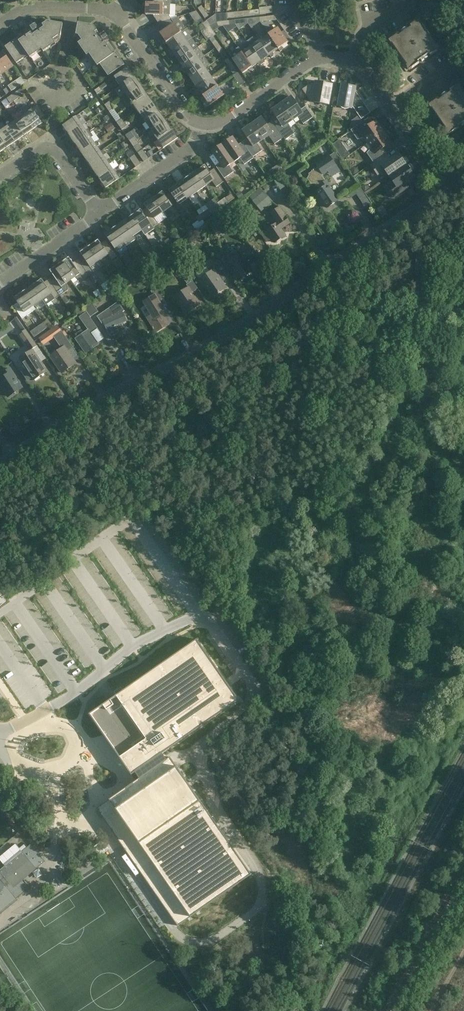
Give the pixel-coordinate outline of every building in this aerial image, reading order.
[(143,3),(143,5),(145,7),(147,7),(147,14),(153,14),(159,24),(172,19),(170,16),(170,15),(171,5),(170,4),(147,4),(147,3),(143,3)] [(216,14),(207,21),(210,26),(216,23),(216,14)] [(172,19),(159,24),(164,31),(160,33),(165,39),(163,40),(163,43),(164,45),(167,43),(186,29),(178,17),(172,19)] [(203,23),(199,26),(203,31),(210,26),(207,21),(205,22),(203,23)] [(18,39),(6,48),(17,64),(29,56),(31,59),(42,50),(44,53),(61,41),(64,25),(48,22),(43,26),(45,28),(33,36),(32,34),(20,42),(18,39)] [(399,35),(391,40),(392,41),(393,40),(394,41),(394,45),(393,45),(408,67),(409,66),(412,67),(413,68),(411,69),(412,70),(420,64),(418,63),(421,61),(423,63),(428,59),(427,57),(430,55),(431,56),(439,51),(438,50),(436,52),(435,50),(436,47),(437,46),(422,25),(421,25),(418,25),(417,23),(418,22),(410,27),(411,29),(409,31),(407,28),(401,33),(403,35),(400,37),(399,35)] [(79,24),(76,40),(87,57),(90,55),(98,67),(100,65),(109,77),(125,66),(116,53),(114,55),(106,43),(103,45),(96,33),(98,32),(94,27),(79,24)] [(203,31),(201,32),(208,41),(209,40),(216,35),(214,31),(210,26),(203,31)] [(268,27),(265,29),(269,35),(279,48),(281,52),(282,51),(283,48),(282,47),(288,42),(289,42),(291,40),(284,30),(281,33),(278,28),(274,31),(273,30),(271,27),(268,27)] [(186,29),(167,43),(171,48),(169,49),(169,52),(170,53),(193,38),(186,29)] [(228,30),(221,35),(229,45),(235,40),(228,30)] [(259,33),(256,35),(270,54),(272,58),(273,56),(274,54),(273,52),(279,48),(269,35),(265,37),(263,34),(259,33)] [(256,35),(247,41),(263,64),(265,62),(265,60),(264,59),(270,54),(256,35)] [(193,38),(170,53),(171,55),(173,55),(175,54),(179,60),(199,47),(193,38)] [(247,41),(239,48),(252,67),(258,63),(259,64),(261,65),(263,64),(247,41)] [(199,47),(179,60),(183,66),(181,67),(181,69),(183,71),(205,56),(199,47)] [(239,48),(230,54),(243,73),(249,69),(250,70),(252,71),(254,70),(252,67),(239,48)] [(0,55),(0,66),(5,73),(14,67),(4,52),(0,55)] [(205,56),(183,71),(183,72),(186,73),(187,72),(192,78),(206,68),(211,65),(205,56)] [(24,75),(30,72),(25,64),(19,67),(24,75)] [(120,86),(135,76),(130,68),(114,78),(120,86)] [(206,68),(192,78),(196,84),(194,85),(193,87),(195,89),(212,77),(206,68)] [(239,72),(233,75),(240,86),(245,82),(239,72)] [(142,85),(135,76),(120,86),(126,96),(142,85)] [(212,77),(195,89),(196,90),(198,91),(200,89),(204,96),(218,86),(217,85),(212,77)] [(312,84),(303,90),(311,102),(329,105),(333,86),(316,83),(316,84),(312,84)] [(142,85),(126,96),(133,105),(148,94),(142,85)] [(343,85),(339,107),(352,109),(352,106),(358,114),(367,108),(353,88),(355,88),(356,88),(343,85)] [(204,96),(201,98),(202,99),(204,100),(206,99),(210,105),(224,95),(218,86),(204,96)] [(431,105),(431,106),(433,105),(434,106),(433,110),(432,110),(447,132),(448,131),(452,131),(453,133),(451,134),(452,135),(459,129),(458,128),(461,126),(462,128),(463,127),(463,92),(462,90),(461,90),(457,90),(456,88),(458,87),(458,86),(450,92),(451,93),(448,95),(447,93),(441,97),(443,100),(440,102),(439,100),(431,105)] [(101,100),(106,96),(100,88),(95,91),(101,100)] [(18,92),(11,96),(15,102),(22,97),(18,92)] [(154,102),(148,94),(133,105),(139,113),(154,102)] [(106,96),(101,100),(107,109),(112,105),(106,96)] [(292,97),(282,104),(293,121),(299,117),(304,125),(314,118),(306,107),(301,111),(292,97)] [(154,102),(139,113),(145,122),(160,112),(154,102)] [(293,121),(282,104),(272,111),(281,124),(277,128),(275,126),(282,136),(286,141),(295,134),(288,124),(293,121)] [(112,105),(107,109),(113,118),(119,114),(112,105)] [(38,106),(24,115),(34,130),(43,124),(41,121),(41,120),(45,117),(38,106)] [(166,120),(160,112),(145,122),(151,130),(166,120)] [(119,114),(113,118),(119,126),(124,123),(119,114)] [(24,115),(15,122),(26,137),(34,130),(24,115)] [(69,136),(85,124),(79,116),(63,127),(69,136)] [(282,136),(275,126),(270,129),(263,118),(253,125),(263,141),(273,134),(277,139),(282,136)] [(166,120),(151,130),(157,140),(172,129),(166,120)] [(15,122),(7,128),(17,143),(26,137),(15,122)] [(141,122),(133,128),(138,134),(146,128),(141,122)] [(369,144),(386,132),(383,127),(380,127),(376,122),(365,130),(361,124),(351,131),(358,141),(365,138),(369,144)] [(109,132),(115,128),(111,123),(105,127),(109,132)] [(131,132),(124,123),(119,126),(126,136),(131,132)] [(85,124),(69,136),(75,144),(91,133),(85,124)] [(263,141),(253,125),(243,132),(251,143),(245,146),(254,159),(254,158),(263,151),(258,144),(263,141)] [(0,132),(0,137),(8,149),(17,143),(7,128),(0,132)] [(172,129),(157,140),(164,149),(179,139),(172,129)] [(137,140),(131,132),(126,136),(131,144),(137,140)] [(386,132),(369,144),(372,149),(367,154),(374,164),(383,158),(379,152),(391,143),(388,138),(389,136),(386,132)] [(97,142),(91,133),(75,144),(81,153),(97,142)] [(8,149),(0,137),(0,154),(8,149)] [(254,159),(245,146),(241,150),(233,138),(232,139),(229,137),(225,141),(226,144),(223,145),(235,163),(240,159),(245,165),(254,159)] [(334,144),(346,156),(352,149),(340,137),(334,144)] [(137,140),(131,144),(138,153),(143,150),(137,140)] [(97,142),(81,153),(87,162),(103,151),(97,142)] [(235,163),(223,145),(220,147),(218,145),(213,149),(214,151),(213,152),(222,164),(217,168),(225,179),(234,173),(230,166),(235,163)] [(143,150),(138,153),(144,163),(150,159),(143,150)] [(150,156),(156,162),(163,157),(157,150),(150,156)] [(103,151),(87,162),(93,170),(109,159),(103,151)] [(385,156),(383,158),(374,164),(371,166),(379,176),(386,171),(390,177),(407,166),(399,155),(389,162),(385,156)] [(135,156),(130,159),(136,168),(141,165),(135,156)] [(310,176),(308,179),(312,184),(316,184),(320,190),(317,192),(328,209),(339,201),(331,189),(332,189),(327,181),(326,181),(323,177),(337,167),(330,156),(316,166),(318,169),(316,170),(315,170),(312,171),(312,173),(309,175),(310,176)] [(116,169),(109,159),(93,170),(100,180),(116,169)] [(205,166),(196,173),(206,187),(213,182),(217,188),(224,183),(215,169),(210,173),(205,166)] [(407,166),(390,177),(394,183),(386,188),(394,198),(409,188),(405,183),(414,177),(407,166)] [(360,172),(356,167),(351,170),(355,176),(360,172)] [(116,169),(100,180),(106,189),(122,178),(116,169)] [(206,187),(196,173),(187,179),(197,193),(206,187)] [(197,193),(187,179),(178,185),(188,199),(197,193)] [(188,199),(178,185),(169,191),(173,196),(179,206),(182,209),(181,209),(182,209),(180,205),(188,199)] [(360,199),(366,195),(361,187),(355,191),(357,194),(360,199)] [(163,192),(154,199),(164,214),(169,210),(174,215),(182,209),(181,209),(182,209),(179,206),(173,196),(168,199),(163,192)] [(262,212),(273,202),(265,193),(261,196),(257,192),(251,197),(255,201),(253,202),(262,212)] [(142,210),(141,210),(145,215),(151,225),(154,228),(159,225),(155,220),(164,214),(154,199),(145,205),(150,212),(145,215),(142,210)] [(381,215),(386,212),(383,206),(377,210),(381,215)] [(276,224),(261,234),(266,241),(271,238),(275,243),(285,236),(281,230),(290,224),(280,209),(272,214),(278,222),(276,223),(276,224)] [(151,225),(141,210),(132,217),(142,231),(146,236),(155,230),(151,225)] [(222,215),(210,223),(218,234),(230,226),(222,215)] [(142,231),(132,217),(123,223),(133,237),(142,231)] [(123,223),(114,229),(124,243),(133,237),(123,223)] [(124,243),(114,229),(105,235),(115,250),(124,243)] [(169,238),(164,242),(168,249),(170,248),(174,245),(169,238)] [(161,240),(155,244),(161,253),(168,249),(161,240)] [(90,247),(100,262),(109,255),(112,261),(117,257),(109,244),(104,248),(99,241),(90,247)] [(86,260),(81,264),(89,277),(94,273),(91,268),(100,262),(90,247),(81,253),(86,260)] [(240,253),(227,261),(240,280),(253,272),(249,266),(259,259),(252,247),(241,254),(240,253)] [(63,259),(58,262),(71,281),(76,278),(81,282),(89,277),(81,264),(76,267),(70,258),(65,261),(63,259)] [(118,258),(113,262),(118,269),(123,266),(118,258)] [(139,264),(135,259),(127,265),(130,270),(139,264)] [(217,269),(199,281),(205,288),(206,287),(213,297),(218,293),(219,294),(227,289),(222,281),(230,276),(220,261),(214,265),(217,269)] [(71,281),(58,262),(53,266),(55,268),(51,271),(57,280),(52,284),(61,296),(69,291),(67,285),(71,281)] [(184,268),(179,272),(188,285),(193,281),(184,268)] [(61,296),(52,284),(47,287),(42,280),(33,287),(43,301),(47,298),(52,302),(61,296)] [(112,280),(106,284),(109,289),(116,285),(112,280)] [(106,284),(99,289),(102,294),(109,289),(106,284)] [(43,301),(33,287),(24,293),(34,307),(43,301)] [(189,288),(175,298),(187,315),(195,309),(200,305),(189,288)] [(34,307),(24,293),(15,299),(18,304),(14,307),(23,320),(36,310),(34,307)] [(167,314),(166,313),(171,310),(159,293),(154,296),(144,303),(152,316),(148,319),(156,333),(169,325),(169,324),(172,322),(167,314)] [(119,302),(97,317),(104,326),(105,325),(107,330),(110,336),(112,337),(119,333),(116,326),(127,321),(123,313),(125,312),(119,302)] [(87,312),(91,318),(99,312),(92,303),(84,308),(87,312)] [(89,330),(84,333),(77,338),(76,339),(86,353),(99,344),(91,334),(98,329),(91,318),(87,312),(80,317),(89,330)] [(32,349),(37,346),(26,329),(19,334),(31,350),(32,349)] [(62,350),(51,357),(62,374),(76,364),(67,351),(73,348),(62,331),(53,337),(62,350)] [(30,355),(28,352),(19,358),(23,363),(26,368),(22,371),(28,381),(32,378),(34,380),(47,371),(34,352),(30,355)] [(0,380),(0,383),(9,397),(22,388),(16,378),(10,369),(4,374),(5,376),(0,380)] [(62,379),(68,391),(72,389),(66,377),(62,379)] [(97,808),(119,841),(178,926),(179,925),(252,874),(170,757),(167,759),(163,753),(239,700),(197,640),(90,714),(132,775),(136,772),(140,778),(131,785),(97,808)] [(0,874),(0,898),(13,888),(14,889),(21,884),(21,885),(26,881),(25,880),(46,862),(32,845),(23,852),(0,872),(1,873),(0,874)]
